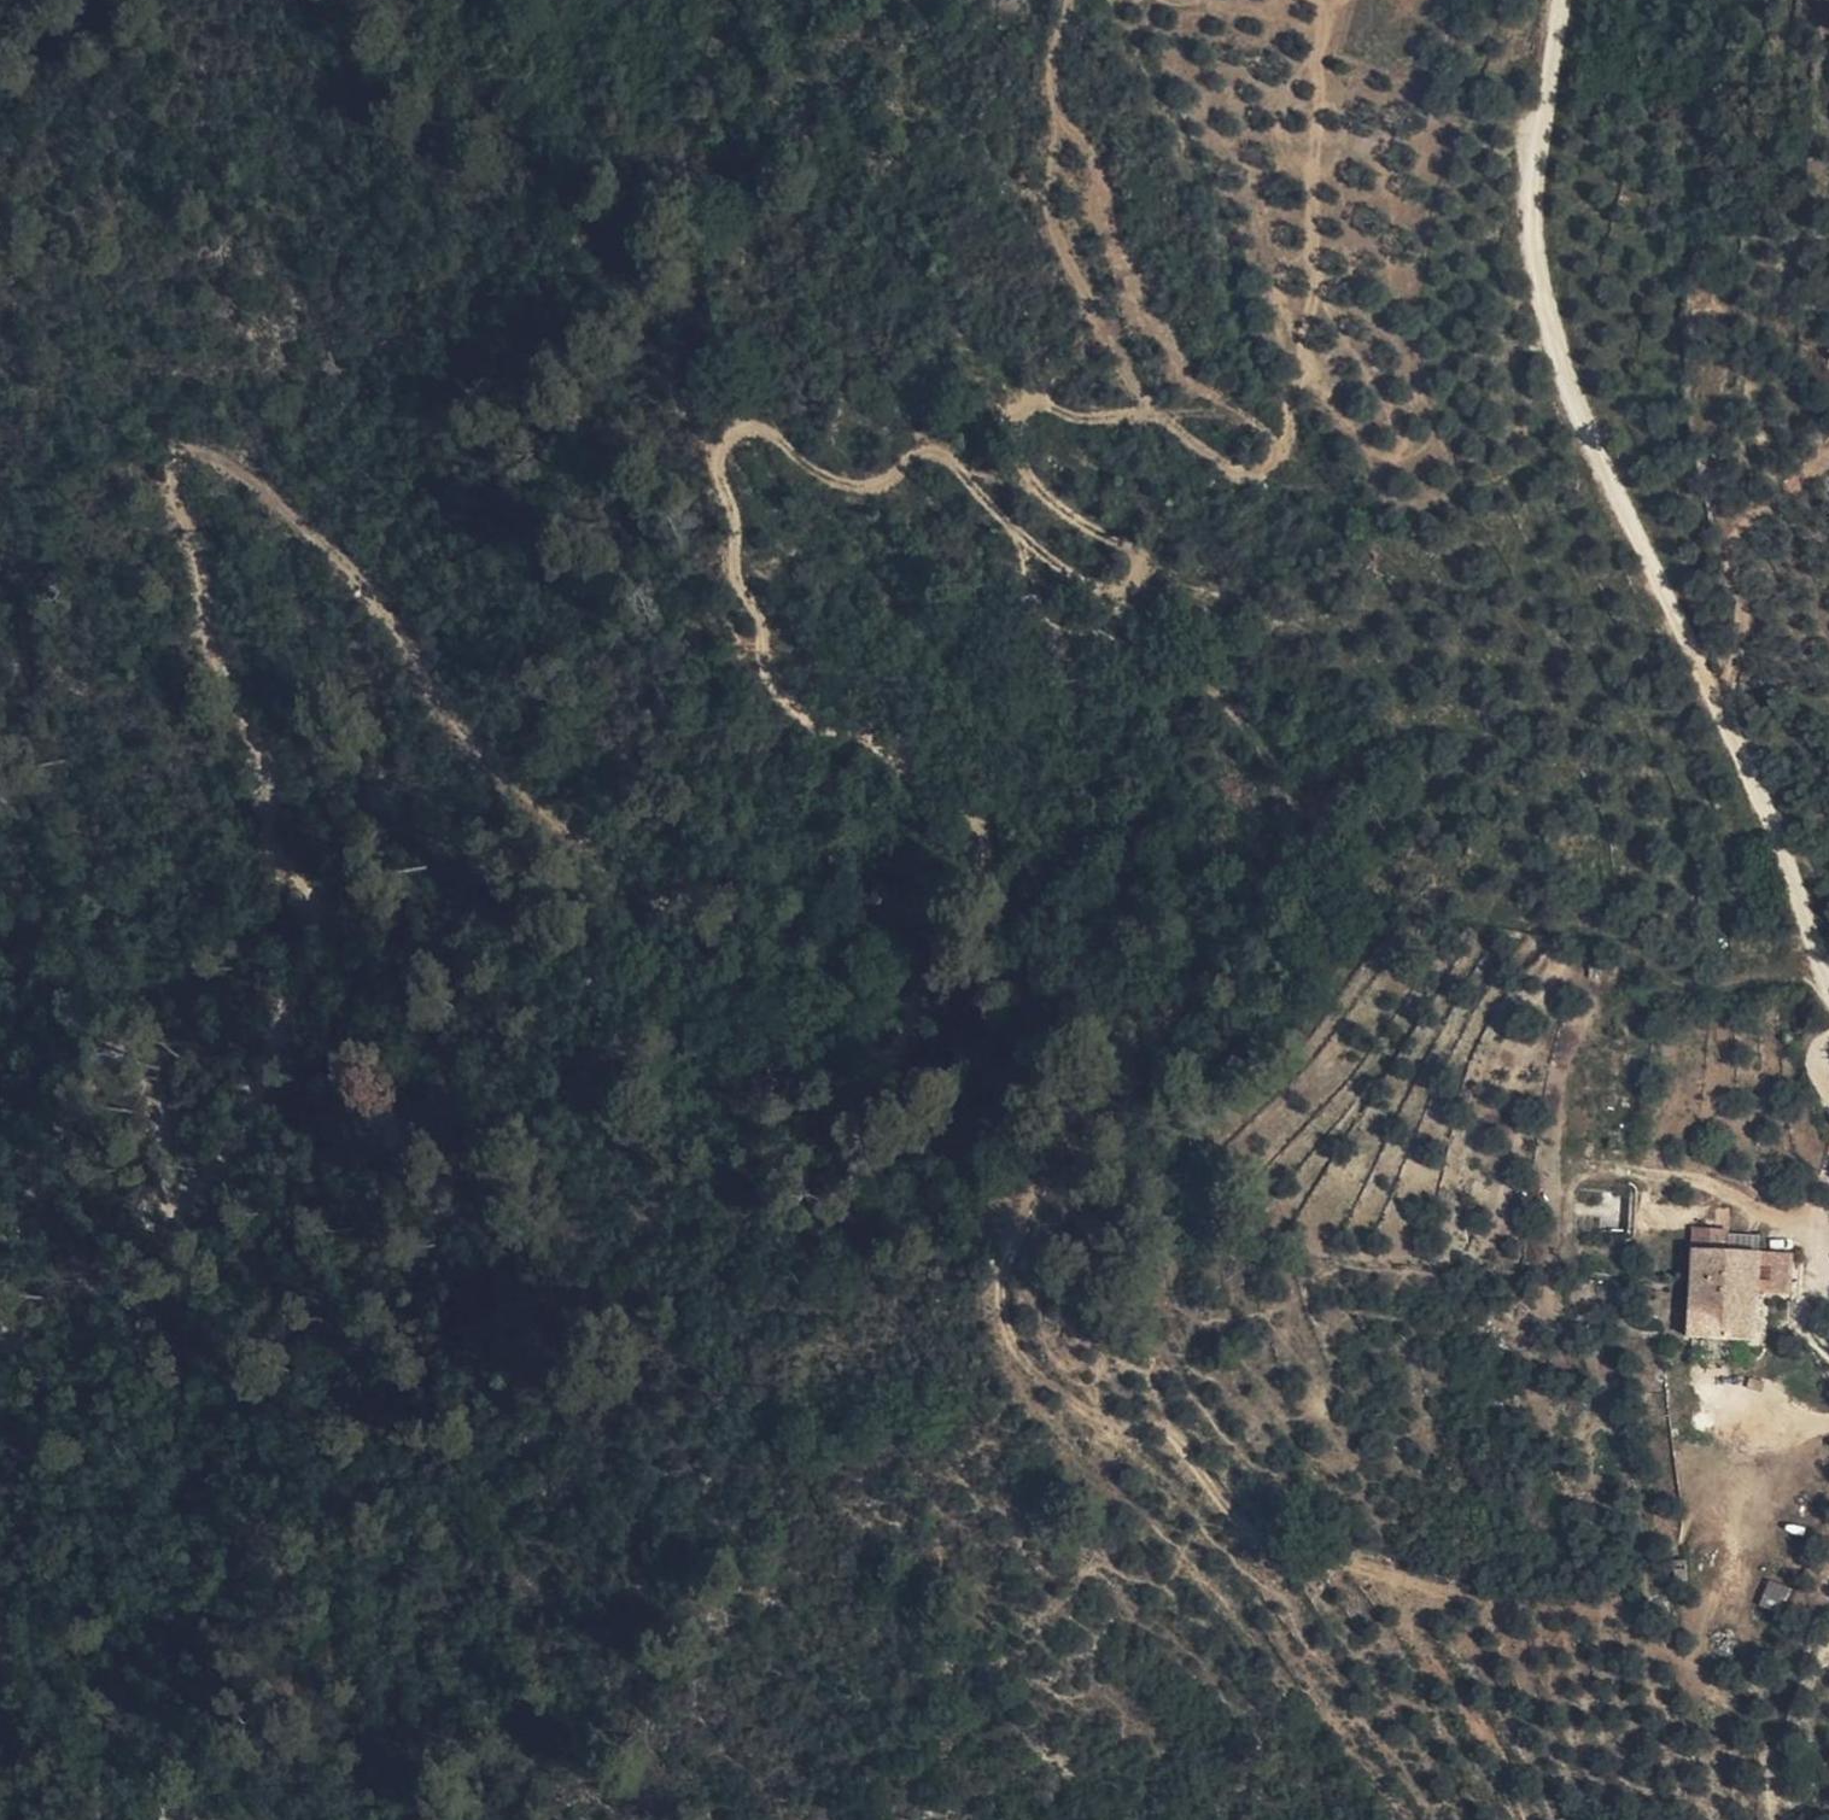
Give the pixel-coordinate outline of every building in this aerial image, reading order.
[(1692,1226),(1690,1275),(1727,1276),(1728,1270),(1728,1260),(1758,1262),(1757,1250),(1721,1249),(1723,1228),(1692,1226)] [(1786,1294),(1787,1252),(1757,1250),(1758,1262),(1728,1260),(1728,1270),(1753,1271),(1754,1292),(1786,1294)] [(1725,1340),(1753,1341),(1753,1325),(1765,1325),(1765,1309),(1753,1308),(1754,1292),(1753,1271),(1728,1270),(1727,1276),(1727,1288),(1725,1340)] [(1690,1275),(1690,1282),(1727,1288),(1727,1276),(1690,1275)] [(1727,1288),(1690,1282),(1688,1338),(1725,1340),(1727,1288)]
